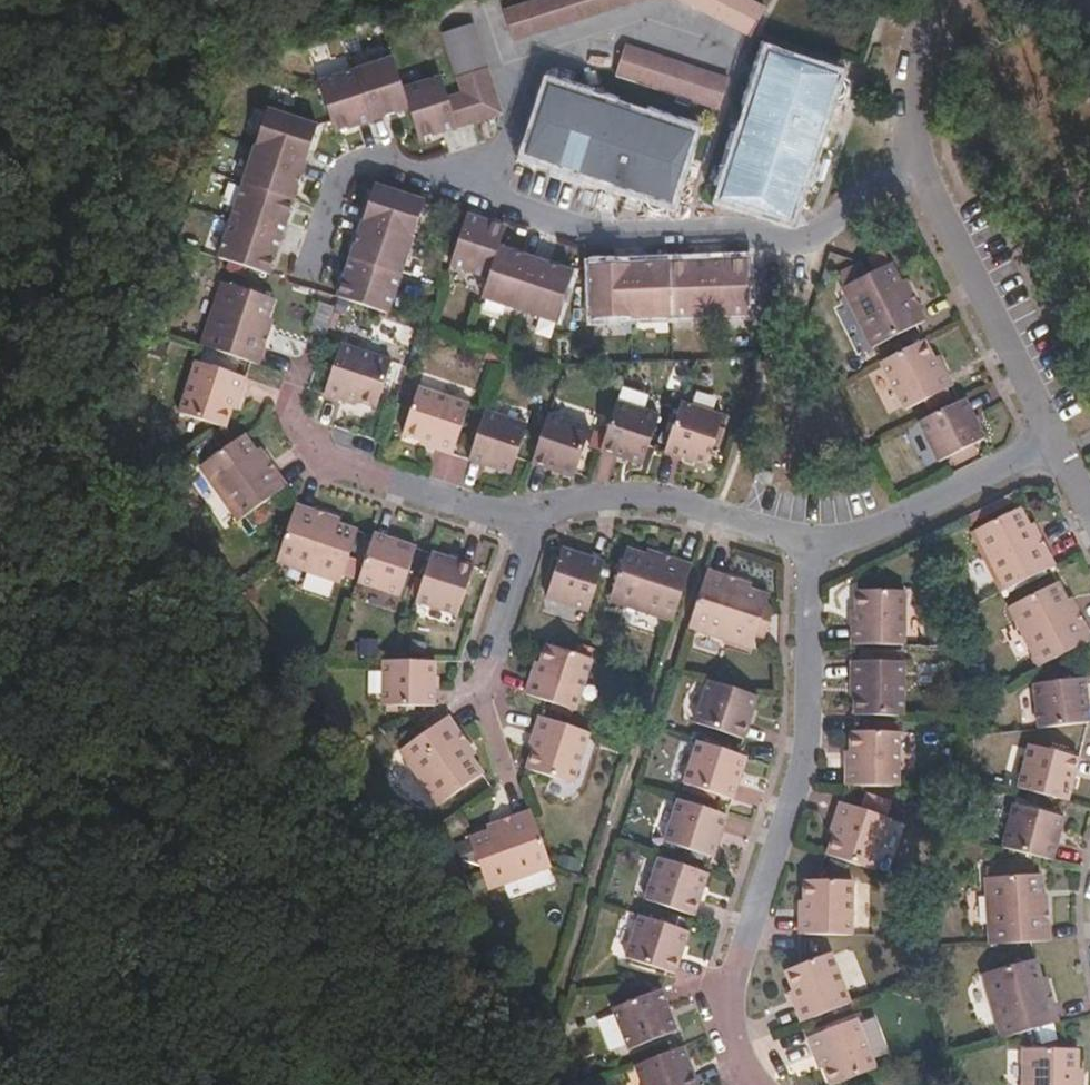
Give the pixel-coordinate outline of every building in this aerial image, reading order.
[(499,9),(507,39),(639,0),(527,0),(499,9)] [(745,36),(759,9),(743,0),(678,0),(745,36)] [(493,111),(467,22),(438,31),(455,89),(440,93),(449,123),(493,111)] [(617,48),(607,78),(709,113),(720,82),(617,48)] [(395,84),(386,57),(348,68),(361,120),(402,109),(395,84)] [(762,57),(711,196),(776,219),(821,108),(831,105),(835,102),(838,98),(839,93),(839,88),(835,82),(762,57)] [(361,120),(348,68),(313,79),(328,130),(361,120)] [(449,123),(440,93),(434,73),(395,84),(402,109),(410,135),(449,123)] [(543,88),(521,153),(634,194),(641,205),(650,210),(656,209),(660,206),(664,200),(687,138),(543,88)] [(301,159),(313,125),(261,108),(249,143),(301,159)] [(288,197),(301,159),(249,143),(235,182),(288,197)] [(409,234),(421,199),(370,181),(357,219),(409,234)] [(275,238),(288,197),(235,182),(222,219),(275,238)] [(481,274),(493,237),(498,222),(462,211),(445,262),(481,274)] [(263,271),(275,238),(222,219),(210,253),(263,271)] [(395,276),(409,234),(357,219),(343,259),(395,276)] [(513,306),(532,251),(493,237),(481,274),(475,293),(513,306)] [(550,318),(567,264),(532,251),(513,306),(550,318)] [(383,312),(395,276),(343,259),(330,294),(383,312)] [(702,315),(701,260),(662,261),(664,316),(702,315)] [(760,298),(761,272),(738,273),(738,260),(701,260),(702,315),(739,314),(739,299),(760,298)] [(664,316),(662,261),(622,262),(624,317),(664,316)] [(624,317),(622,262),(586,262),(588,317),(624,317)] [(835,289),(865,349),(922,321),(904,286),(899,289),(886,264),(835,289)] [(258,325),(268,296),(215,278),(194,342),(251,361),(262,327),(258,325)] [(948,386),(939,367),(935,368),(921,341),(876,363),(900,410),(948,386)] [(369,406),(386,359),(336,342),(319,394),(337,400),(339,396),(369,406)] [(188,359),(170,413),(217,429),(229,397),(232,398),(239,377),(188,359)] [(409,383),(394,428),(430,440),(428,446),(445,452),(462,402),(409,383)] [(981,436),(961,398),(915,421),(934,461),(981,436)] [(637,463),(653,416),(610,401),(594,449),(637,463)] [(700,468),(718,417),(674,403),(658,452),(700,468)] [(505,472),(521,422),(480,408),(463,458),(505,472)] [(570,471),(585,426),(543,411),(527,457),(570,471)] [(276,490),(255,459),(251,462),(234,436),(189,467),(229,523),(276,490)] [(332,585),(351,531),(325,522),(320,517),(289,506),(269,563),(332,585)] [(1050,568),(1034,534),(1030,536),(1017,510),(967,535),(996,594),(1050,568)] [(395,597),(412,548),(367,532),(350,581),(395,597)] [(581,610),(597,563),(554,549),(537,595),(581,610)] [(665,621),(683,568),(649,556),(648,559),(619,551),(602,602),(665,621)] [(453,617),(471,568),(425,552),(408,601),(453,617)] [(757,619),(766,599),(736,591),(739,584),(705,573),(687,628),(751,647),(757,619)] [(1083,643),(1066,612),(1070,610),(1057,583),(1003,608),(1032,668),(1083,643)] [(900,646),(902,592),(856,589),(854,624),(848,624),(847,646),(900,646)] [(566,713),(585,660),(535,643),(526,674),(524,673),(516,695),(566,713)] [(429,704),(430,660),(378,659),(378,705),(429,704)] [(897,718),(899,664),(846,662),(846,681),(850,681),(849,717),(897,718)] [(736,741),(749,698),(700,681),(686,724),(736,741)] [(1078,725),(1074,683),(1021,687),(1025,731),(1078,725)] [(461,758),(454,748),(459,744),(439,716),(414,731),(389,748),(428,806),(473,774),(461,758)] [(566,781),(581,733),(532,716),(521,747),(525,749),(519,765),(566,781)] [(892,789),(894,734),(847,732),(846,767),(841,767),(841,788),(892,789)] [(724,801),(738,758),(689,742),(674,785),(724,801)] [(466,754),(459,744),(454,748),(461,758),(466,754)] [(1060,803),(1072,761),(1020,747),(1009,789),(1060,803)] [(704,859),(718,818),(669,802),(655,843),(704,859)] [(866,873),(885,823),(835,804),(827,825),(830,826),(818,857),(866,873)] [(1044,864),(1055,822),(1004,806),(992,850),(1044,864)] [(542,868),(521,812),(482,827),(484,831),(460,840),(481,894),(542,868)] [(684,915),(699,873),(650,857),(636,899),(684,915)] [(1041,944),(1040,909),(1036,909),(1034,877),(978,879),(980,947),(1041,944)] [(847,937),(848,883),(796,883),(794,918),(790,918),(790,937),(847,937)] [(665,972),(678,932),(630,915),(617,957),(665,972)] [(843,1005),(823,953),(780,970),(792,1002),(787,1005),(794,1024),(843,1005)] [(1047,993),(1039,959),(979,974),(995,1040),(1051,1025),(1043,994),(1047,993)] [(669,1028),(653,988),(627,997),(625,994),(603,1003),(620,1048),(669,1028)] [(848,1017),(799,1037),(805,1054),(810,1053),(822,1084),(831,1084),(869,1071),(848,1017)] [(675,1047),(626,1067),(633,1084),(689,1084),(675,1047)] [(1075,1079),(1070,1079),(1070,1052),(1014,1050),(1013,1084),(1075,1084),(1075,1079)]
